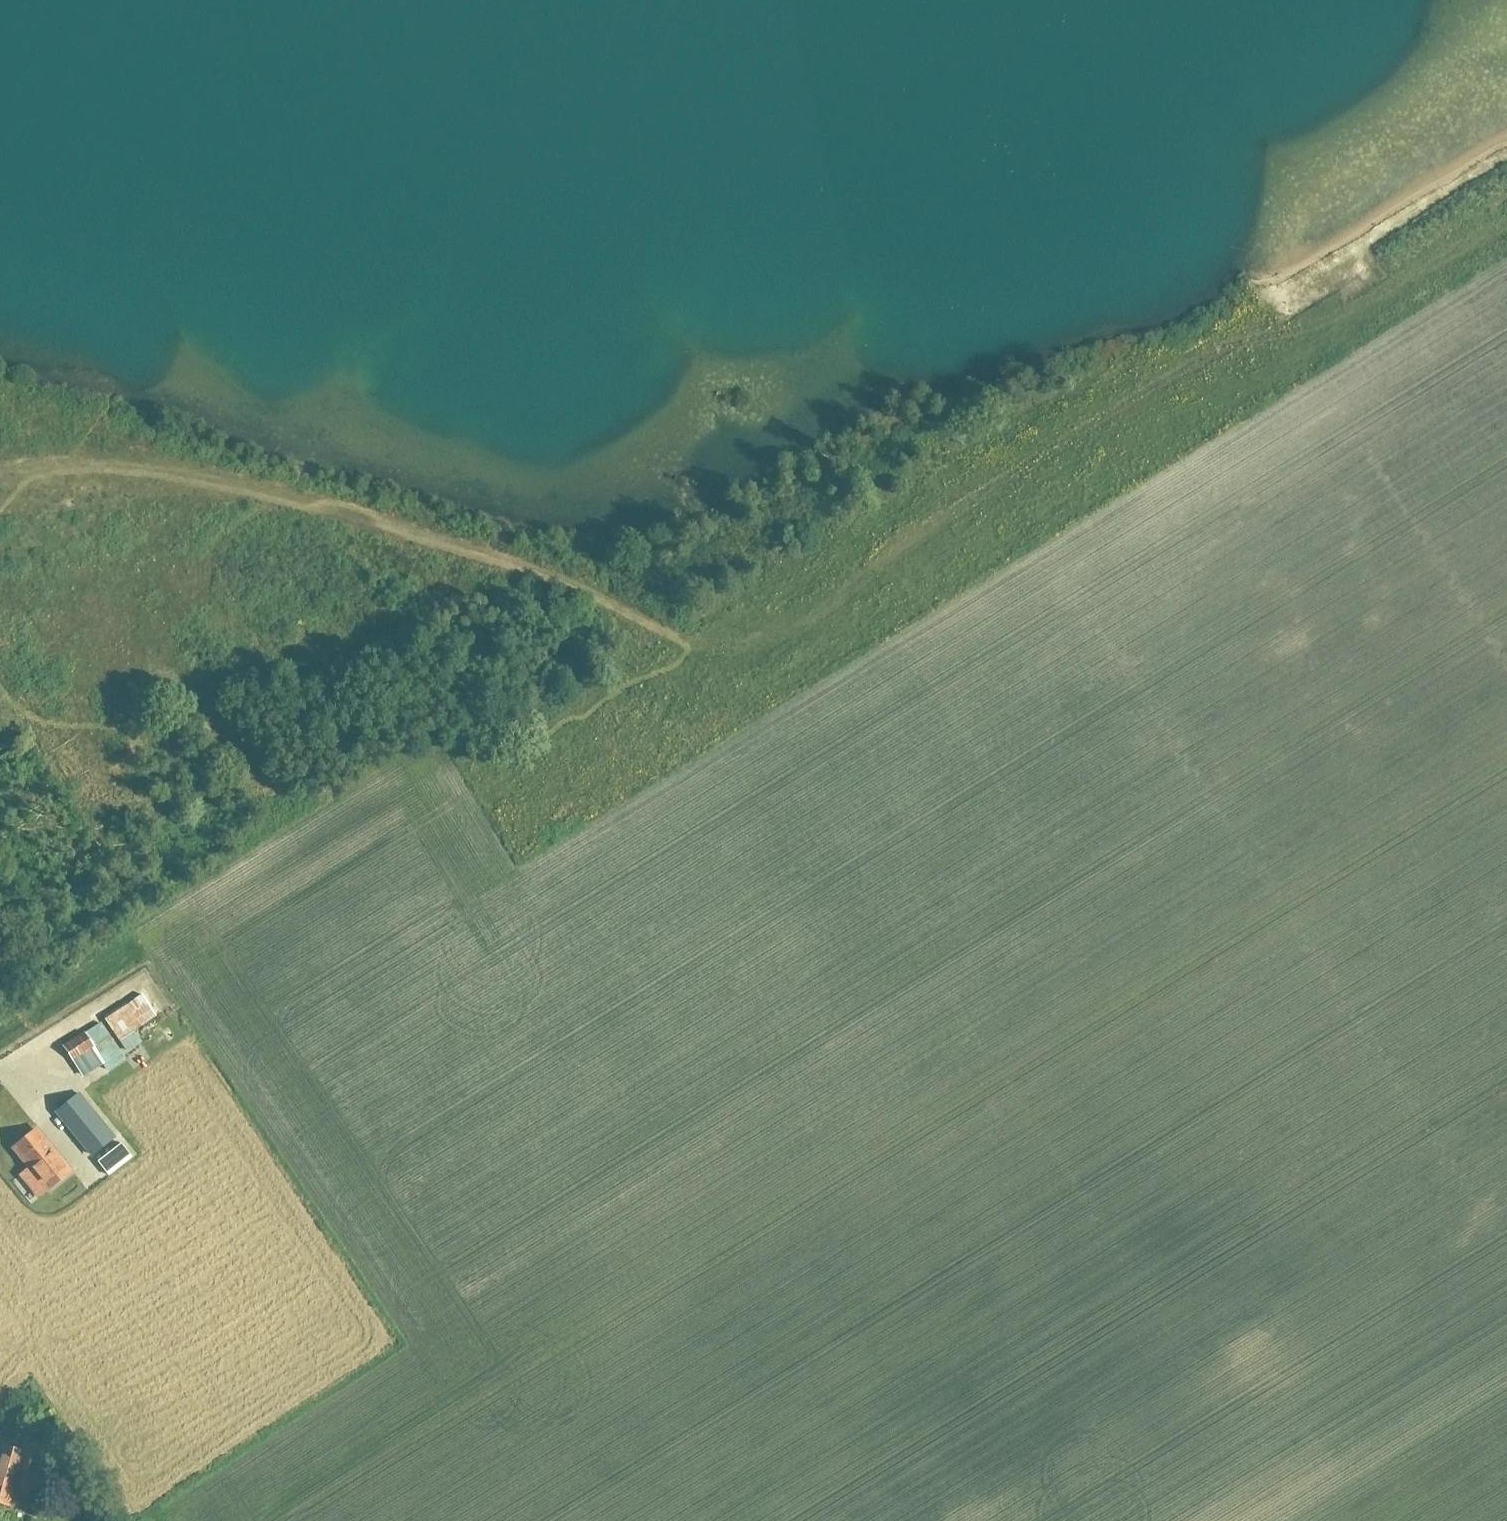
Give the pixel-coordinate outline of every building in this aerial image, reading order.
[(107,1070),(126,1058),(101,1022),(62,1045),(61,1044),(54,1048),(62,1061),(69,1057),(72,1061),(73,1061),(82,1077),(104,1065),(107,1070)] [(135,1030),(119,1041),(126,1052),(142,1041),(135,1030)] [(153,1052),(171,1041),(166,1034),(148,1045),(153,1052)] [(115,1136),(79,1093),(57,1111),(92,1155),(115,1136)] [(36,1130),(14,1147),(38,1177),(40,1176),(51,1189),(69,1175),(59,1161),(60,1160),(36,1130)] [(120,1144),(97,1162),(107,1176),(131,1157),(120,1144)] [(44,1449),(25,1444),(23,1451),(4,1446),(1,1455),(0,1454),(0,1503),(12,1506),(16,1490),(31,1495),(44,1449)]
